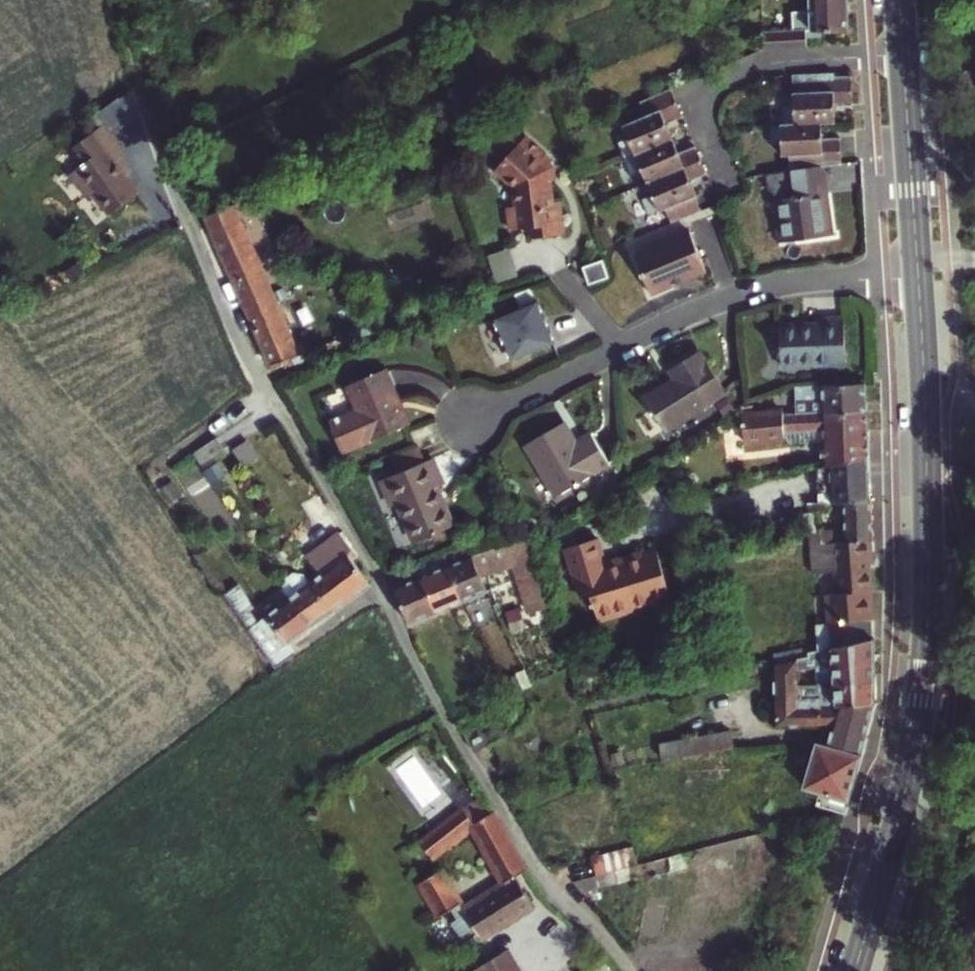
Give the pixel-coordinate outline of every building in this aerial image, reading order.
[(820,29),(850,30),(848,0),(810,0),(811,29),(820,29)] [(771,41),(771,47),(808,46),(807,37),(807,29),(764,31),(764,41),(771,41)] [(792,73),(795,122),(818,121),(833,120),(833,105),(853,103),(851,76),(832,77),(832,71),(792,73)] [(683,114),(672,85),(640,98),(646,113),(624,122),(629,136),(621,139),(627,153),(635,150),(673,134),(668,120),(683,114)] [(550,90),(535,95),(540,107),(554,102),(550,90)] [(125,97),(101,115),(115,133),(139,115),(125,97)] [(789,168),(791,168),(821,164),(839,162),(837,136),(819,137),(818,121),(795,122),(780,124),(781,155),(789,154),(789,168)] [(139,191),(126,174),(116,160),(121,156),(124,153),(102,125),(71,148),(83,163),(70,173),(86,194),(91,190),(109,214),(139,191)] [(673,134),(635,150),(627,153),(632,167),(641,164),(647,179),(700,157),(695,143),(679,149),(673,134)] [(548,204),(543,182),(540,181),(546,174),(539,168),(542,165),(543,163),(515,141),(510,148),(498,139),(483,156),(495,166),(487,176),(506,191),(510,210),(502,212),(506,234),(527,230),(529,241),(561,235),(554,202),(548,204)] [(132,170),(121,156),(116,160),(126,174),(132,170)] [(690,178),(706,171),(700,157),(647,179),(653,195),(645,198),(651,212),(659,208),(666,205),(672,218),(686,212),(700,207),(695,194),(696,193),(690,178)] [(791,168),(795,195),(773,199),(777,223),(773,224),(775,243),(827,234),(824,216),(822,216),(819,193),(825,192),(821,164),(791,168)] [(540,181),(543,182),(548,181),(545,167),(542,165),(539,168),(546,174),(540,181)] [(234,203),(205,216),(227,264),(256,251),(234,203)] [(634,253),(652,291),(707,267),(689,228),(634,253)] [(499,280),(521,273),(513,245),(490,251),(499,280)] [(278,303),(256,251),(227,264),(249,314),(278,303)] [(603,259),(583,265),(589,283),(609,276),(603,259)] [(548,296),(484,322),(502,368),(567,346),(548,296)] [(249,314),(271,365),(306,350),(303,343),(297,346),(278,303),(249,314)] [(781,324),(782,365),(846,363),(844,316),(817,317),(817,322),(781,324)] [(670,387),(668,383),(644,398),(664,430),(726,392),(701,351),(669,371),(677,383),(670,387)] [(348,385),(358,409),(331,421),(344,451),(410,423),(386,368),(348,385)] [(778,398),(747,400),(743,402),(743,411),(866,408),(865,383),(795,385),(780,390),(778,398)] [(730,412),(732,418),(743,411),(743,402),(730,412)] [(831,462),(868,454),(866,408),(743,411),(732,418),(705,434),(714,454),(746,441),(780,438),(786,432),(787,430),(823,429),(824,440),(825,463),(831,462)] [(565,423),(526,444),(556,496),(609,464),(591,433),(576,442),(565,423)] [(787,430),(786,432),(786,442),(824,440),(823,429),(787,430)] [(199,448),(192,453),(201,464),(223,450),(215,438),(199,448)] [(812,504),(844,501),(871,498),(868,454),(831,462),(831,485),(819,486),(819,489),(809,490),(812,504)] [(443,482),(432,459),(382,480),(393,505),(397,503),(413,540),(452,524),(436,486),(443,482)] [(817,531),(820,542),(872,539),(871,498),(844,501),(846,521),(840,521),(841,530),(817,530),(817,531)] [(810,543),(820,542),(817,531),(808,533),(810,543)] [(344,557),(314,578),(333,610),(368,584),(352,559),(357,556),(346,537),(345,537),(336,544),(344,557)] [(472,554),(480,574),(513,564),(528,612),(551,605),(529,537),(472,554)] [(566,547),(582,597),(591,594),(593,601),(591,601),(594,611),(596,610),(599,619),(634,608),(633,604),(651,598),(654,607),(673,601),(667,582),(672,581),(667,565),(663,567),(657,549),(643,554),(642,551),(624,557),(624,559),(606,565),(597,537),(566,547)] [(820,542),(810,543),(812,573),(834,573),(834,593),(828,593),(829,619),(871,618),(870,589),(872,589),(871,561),(874,561),(872,539),(820,542)] [(467,544),(444,554),(449,564),(465,599),(487,589),(480,574),(472,554),(467,545),(467,544)] [(444,555),(415,567),(436,611),(465,599),(449,564),(444,555)] [(436,611),(415,567),(399,573),(399,574),(390,578),(411,622),(436,611)] [(279,584),(288,598),(309,628),(333,610),(314,578),(310,581),(300,568),(279,584)] [(298,652),(290,642),(309,628),(288,598),(258,620),(248,607),(253,604),(238,583),(225,593),(276,668),(298,652)] [(823,665),(834,663),(875,659),(874,638),(809,650),(809,653),(799,655),(799,667),(823,665)] [(799,655),(773,660),(773,670),(799,667),(799,655)] [(824,673),(824,680),(825,684),(875,681),(875,659),(834,663),(835,672),(824,673)] [(823,665),(824,673),(835,672),(834,663),(823,665)] [(773,670),(774,682),(799,683),(799,667),(773,670)] [(721,673),(692,679),(693,685),(722,679),(721,673)] [(774,682),(775,723),(828,724),(822,743),(862,754),(876,703),(875,681),(825,684),(824,680),(818,680),(818,684),(814,683),(807,683),(799,683),(774,682)] [(477,696),(473,687),(467,690),(471,698),(477,696)] [(662,743),(664,759),(735,747),(732,730),(662,743)] [(822,743),(818,743),(806,787),(849,799),(862,754),(822,743)] [(783,747),(780,762),(791,763),(794,748),(783,747)] [(482,807),(467,814),(472,823),(486,815),(482,807)] [(463,808),(421,841),(432,856),(470,827),(504,890),(468,910),(437,862),(416,877),(444,924),(435,929),(445,945),(454,939),(458,945),(533,903),(516,875),(528,869),(494,812),(486,815),(472,823),(467,814),(463,808)] [(593,857),(598,875),(638,865),(633,846),(593,857)] [(598,875),(581,879),(584,892),(659,873),(656,860),(638,865),(598,875)] [(509,945),(487,958),(475,965),(465,970),(526,970),(509,945)]
